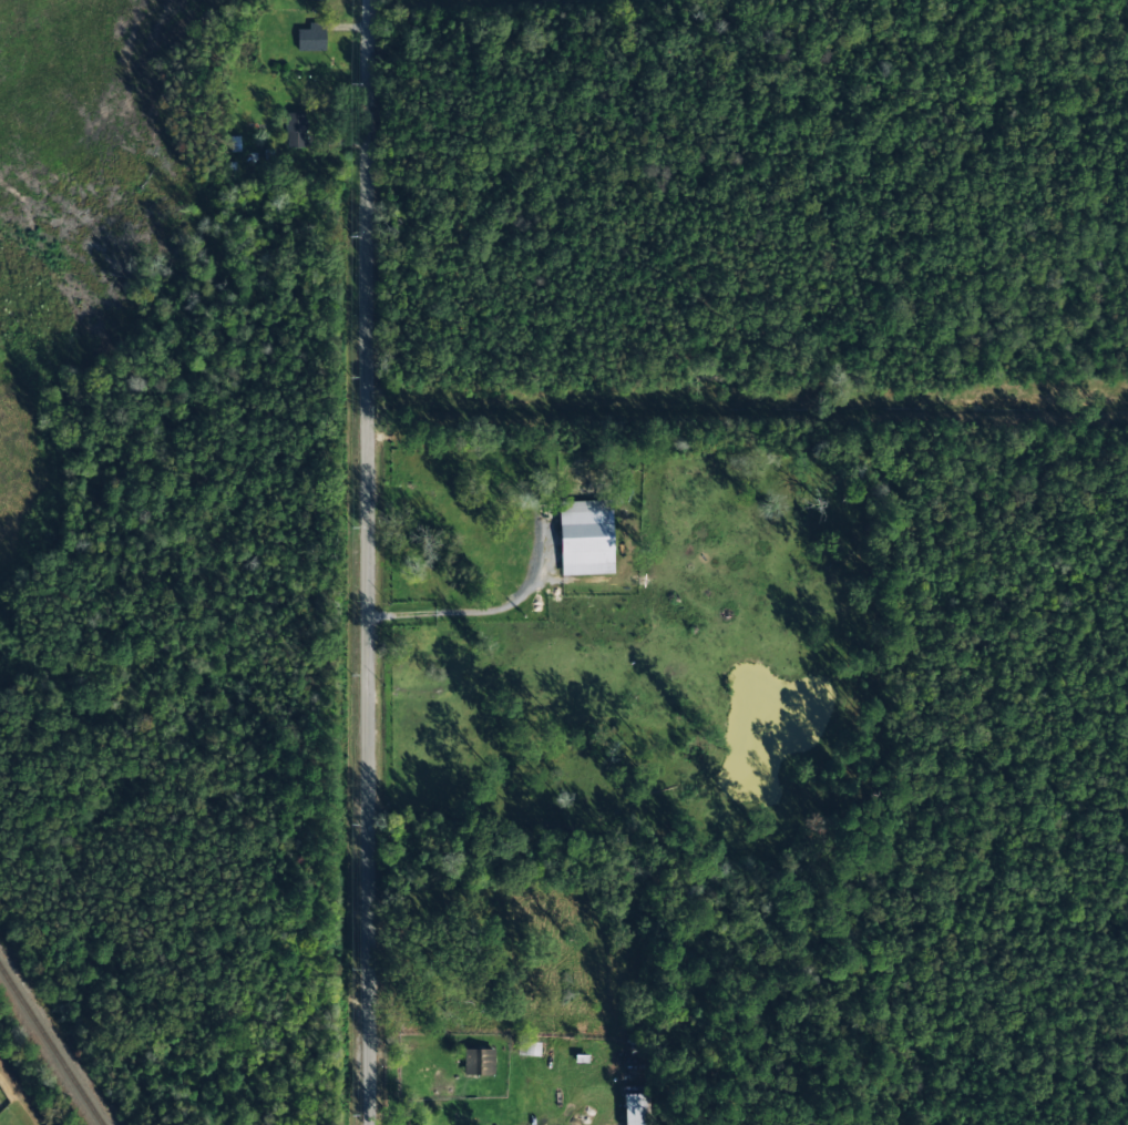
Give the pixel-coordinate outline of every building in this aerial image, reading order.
[(298,51),(325,50),(324,23),(308,24),(308,30),(297,30),(298,51)] [(287,148),(306,148),(305,112),(286,113),(287,148)] [(561,576),(613,574),(611,500),(559,502),(561,576)] [(517,1055),(540,1056),(540,1043),(518,1042),(517,1055)] [(494,1050),(464,1049),(464,1075),(493,1076),(494,1050)] [(624,1124),(649,1124),(648,1094),(623,1095),(624,1124)]
